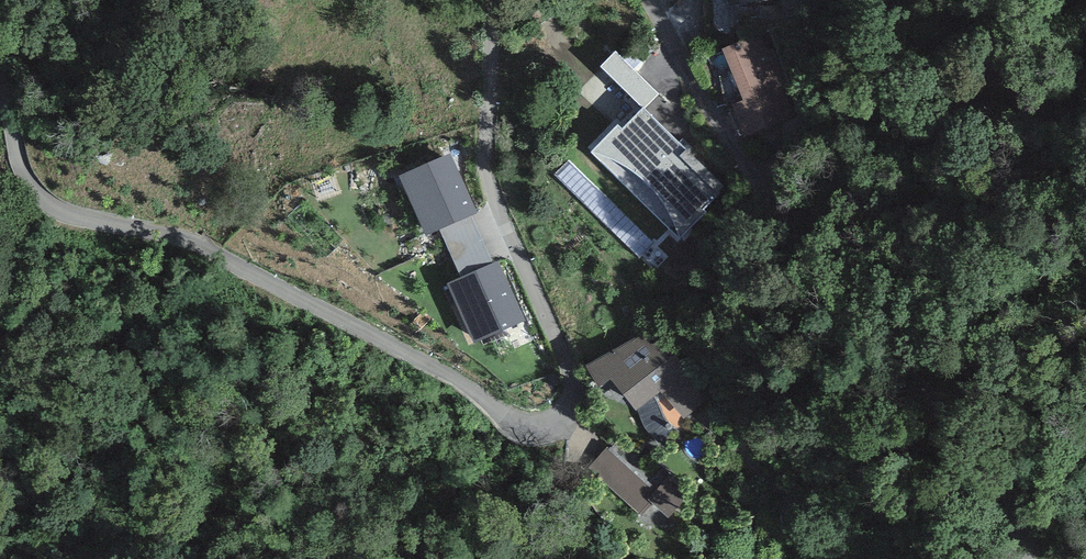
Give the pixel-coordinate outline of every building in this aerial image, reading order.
[(728,11),(776,4),(775,0),(727,0),(728,11)] [(761,36),(721,53),(742,103),(730,109),(744,143),(769,133),(767,129),(795,118),(761,36)] [(676,233),(679,241),(726,191),(642,113),(622,135),(618,131),(591,159),(602,159),(611,164),(626,172),(638,181),(648,189),(656,198),(662,207),(669,218),(674,228),(676,233)] [(478,220),(450,158),(400,181),(428,243),(440,237),(472,223),(478,220)] [(460,284),(494,269),(472,223),(440,237),(460,284)] [(525,326),(499,267),(494,269),(460,284),(450,288),(476,347),(525,326)] [(641,336),(584,371),(598,394),(626,404),(636,414),(661,397),(683,420),(712,398),(660,340),(654,348),(641,336)] [(655,492),(608,447),(585,471),(639,521),(653,506),(668,521),(692,496),(671,476),(655,492)]
